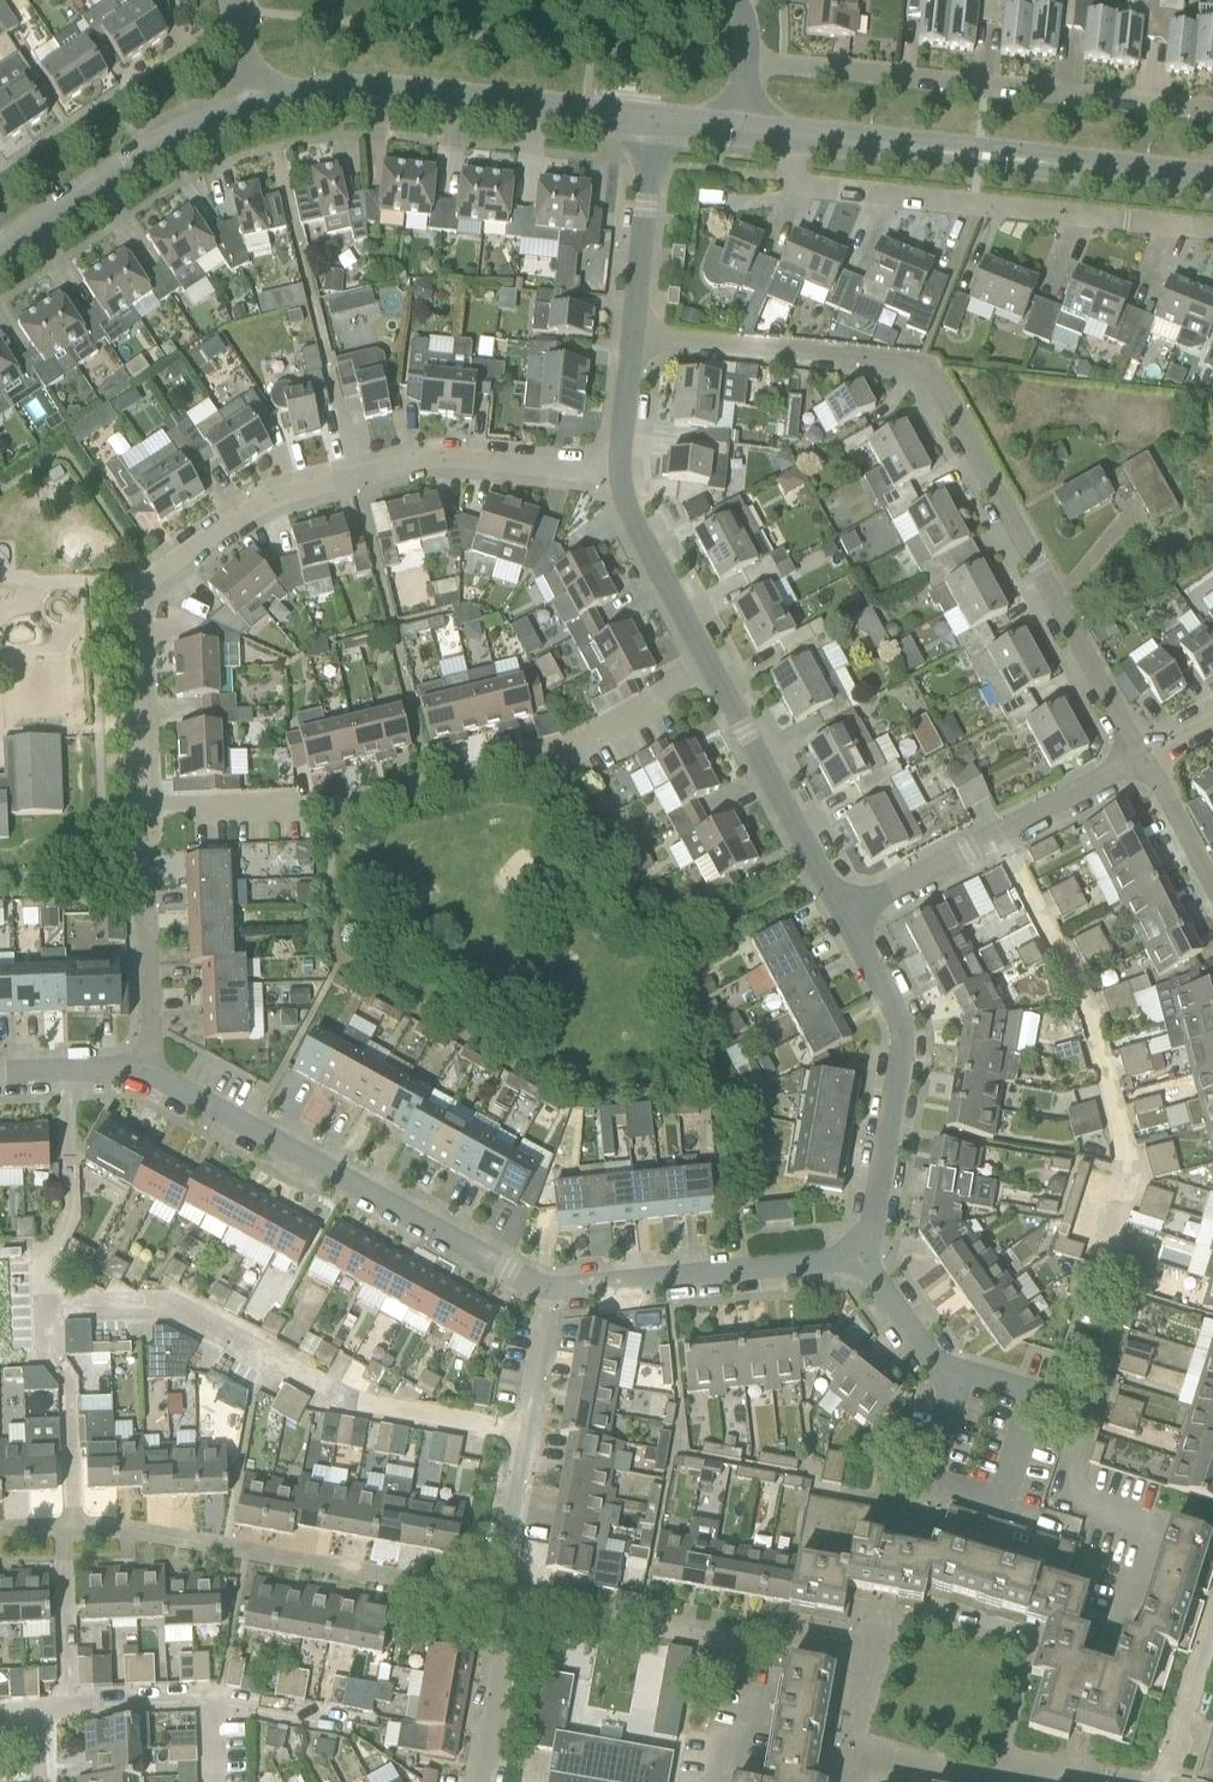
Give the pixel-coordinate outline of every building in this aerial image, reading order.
[(105,36),(124,66),(147,51),(116,4),(116,3),(114,0),(109,0),(93,11),(104,28),(101,30),(105,36)] [(116,3),(116,4),(147,51),(169,36),(162,25),(171,19),(168,0),(122,0),(116,3)] [(809,33),(855,38),(859,5),(865,5),(866,0),(813,0),(809,33)] [(946,47),(947,47),(952,0),(909,0),(908,19),(922,21),(920,44),(946,47)] [(993,0),(952,0),(947,47),(946,47),(946,49),(974,53),(977,22),(991,24),(993,0)] [(991,24),(1005,25),(1001,55),(1030,58),(1030,55),(1029,55),(1033,12),(1018,11),(1019,0),(993,0),(991,24)] [(1067,0),(1050,0),(1049,14),(1033,12),(1029,55),(1030,55),(1056,58),(1059,28),(1073,30),(1076,1),(1067,0)] [(1155,41),(1160,0),(1133,0),(1131,23),(1117,21),(1116,21),(1111,64),(1110,64),(1110,67),(1138,70),(1141,40),(1155,41)] [(1171,0),(1160,0),(1155,41),(1169,42),(1166,73),(1194,75),(1194,70),(1198,29),(1197,29),(1183,28),(1184,15),(1185,1),(1171,0)] [(1076,1),(1073,30),(1087,31),(1084,61),(1110,64),(1111,64),(1116,21),(1117,21),(1117,18),(1101,17),(1102,4),(1076,1)] [(0,4),(0,25),(7,35),(19,27),(2,2),(0,4)] [(1194,70),(1212,72),(1212,25),(1198,24),(1197,29),(1198,29),(1194,70)] [(86,40),(83,42),(75,29),(55,42),(87,90),(109,76),(86,40)] [(41,70),(64,105),(87,90),(55,42),(34,55),(43,69),(41,70)] [(17,57),(0,68),(0,90),(27,130),(49,116),(25,80),(29,78),(17,57)] [(5,145),(27,130),(0,90),(0,138),(5,145)] [(411,168),(386,165),(383,195),(365,194),(367,224),(380,226),(381,214),(406,216),(411,168)] [(367,224),(365,194),(345,198),(338,168),(314,174),(318,192),(295,197),(303,230),(325,225),(328,238),(352,231),(354,243),(368,239),(367,224)] [(433,201),(437,170),(411,168),(406,216),(431,219),(430,231),(443,232),(447,202),(433,201)] [(488,176),(463,173),(460,204),(447,202),(443,232),(457,234),(459,222),(483,224),(488,176)] [(511,209),(514,179),(488,176),(483,224),(508,227),(507,239),(521,241),(524,210),(511,209)] [(566,184),(541,182),(537,212),(524,210),(521,241),(560,245),(561,232),(566,184)] [(591,248),(599,249),(602,219),(588,217),(591,187),(566,184),(561,232),(560,245),(559,250),(573,251),(579,258),(591,248)] [(257,187),(233,192),(240,222),(223,227),(241,269),(249,266),(247,257),(272,251),(268,234),(264,218),(271,216),(268,201),(261,203),(257,187)] [(208,236),(191,210),(170,225),(205,278),(226,265),(232,273),(241,269),(223,227),(208,236)] [(170,225),(148,239),(165,264),(154,272),(171,297),(182,289),(186,295),(207,281),(205,278),(170,225)] [(742,291),(742,289),(755,294),(767,266),(754,261),(764,239),(737,227),(726,254),(713,248),(704,268),(704,274),(705,278),(707,283),(711,286),(716,288),(722,288),(729,287),(734,288),(742,291)] [(778,273),(778,274),(804,284),(821,244),(795,233),(779,272),(767,266),(755,294),(767,300),(778,273)] [(908,253),(882,242),(865,283),(863,288),(850,283),(838,311),(851,316),(859,297),(886,308),(892,294),(891,293),(908,253)] [(838,277),(847,255),(821,244),(804,284),(829,295),(825,306),(838,311),(850,283),(838,277)] [(673,249),(671,272),(683,273),(686,250),(673,249)] [(907,329),(927,337),(949,280),(948,280),(946,284),(929,277),(934,264),(908,253),(891,293),(892,294),(886,308),(910,319),(907,329)] [(143,279),(126,254),(105,268),(132,308),(152,295),(159,305),(171,297),(154,272),(143,279)] [(986,261),(970,300),(970,301),(996,311),(1012,271),(986,261)] [(105,268),(84,282),(100,307),(89,315),(106,340),(107,339),(111,346),(130,333),(119,316),(132,308),(105,268)] [(464,269),(463,279),(474,281),(475,271),(464,269)] [(1105,281),(1079,270),(1061,316),(1048,311),(1037,339),(1051,345),(1056,328),(1082,338),(1089,319),(1090,319),(1105,281)] [(326,271),(324,292),(344,294),(346,273),(326,271)] [(1023,322),(1030,304),(1038,281),(1012,271),(996,311),(1023,322)] [(1198,290),(1171,280),(1153,326),(1141,321),(1130,348),(1125,360),(1137,364),(1148,336),(1176,346),(1198,290)] [(1131,310),(1125,307),(1131,291),(1105,281),(1090,319),(1110,327),(1106,339),(1130,348),(1141,321),(1129,316),(1131,310)] [(433,295),(430,288),(423,285),(417,288),(414,295),(416,301),(423,304),(430,301),(433,295)] [(1212,328),(1212,297),(1198,290),(1176,346),(1190,352),(1203,348),(1207,339),(1209,339),(1212,328)] [(287,309),(282,292),(258,297),(262,315),(287,309)] [(569,309),(570,295),(538,292),(536,306),(553,308),(550,335),(592,339),(595,312),(569,309)] [(669,292),(668,308),(679,309),(681,293),(669,292)] [(957,335),(970,301),(970,300),(958,295),(944,330),(957,335)] [(67,351),(68,351),(79,367),(98,354),(94,348),(106,340),(89,315),(78,322),(61,297),(40,311),(67,351)] [(328,304),(336,324),(354,317),(346,297),(328,304)] [(1037,339),(1048,311),(1035,306),(1024,334),(1037,339)] [(247,319),(243,307),(232,311),(236,322),(247,319)] [(700,328),(703,314),(685,310),(682,324),(700,328)] [(65,378),(53,360),(67,351),(40,311),(19,325),(35,350),(24,358),(41,383),(42,382),(47,390),(65,378)] [(304,324),(300,311),(288,314),(291,328),(304,324)] [(853,316),(849,325),(874,336),(877,327),(853,316)] [(873,342),(892,350),(899,335),(880,327),(873,342)] [(219,339),(201,350),(209,362),(227,351),(219,339)] [(537,345),(563,348),(563,341),(538,339),(537,345)] [(447,418),(473,421),(476,395),(491,397),(494,364),(471,362),(473,346),(471,342),(454,340),(452,358),(453,358),(447,418)] [(423,390),(420,415),(447,418),(453,358),(452,358),(429,356),(430,342),(414,341),(409,388),(423,390)] [(179,353),(173,345),(168,343),(161,348),(168,360),(179,353)] [(586,391),(589,365),(563,362),(565,348),(563,348),(537,345),(532,344),(528,385),(586,391)] [(0,345),(0,391),(2,394),(22,381),(29,391),(41,383),(24,358),(13,365),(0,345)] [(392,415),(382,373),(387,365),(385,356),(377,351),(336,361),(346,399),(360,396),(366,421),(392,415)] [(1131,384),(1139,365),(1127,361),(1120,380),(1131,384)] [(748,382),(757,383),(759,369),(705,363),(704,376),(680,374),(677,400),(718,405),(746,408),(748,382)] [(329,403),(321,371),(307,375),(311,391),(300,394),(296,388),(290,384),(283,384),(276,387),(272,392),(272,398),(273,405),(276,409),(280,411),(288,412),(295,438),(321,432),(315,406),(329,403)] [(120,394),(110,382),(98,391),(108,403),(120,394)] [(524,426),(556,429),(558,415),(583,418),(586,391),(528,385),(524,426)] [(862,385),(826,405),(813,412),(827,436),(876,409),(862,385)] [(252,392),(240,401),(218,415),(251,464),(273,449),(259,427),(270,420),(252,392)] [(802,398),(788,397),(783,441),(798,443),(802,398)] [(677,400),(674,427),(698,429),(696,442),(729,446),(729,444),(730,433),(715,431),(718,405),(677,400)] [(110,427),(120,420),(110,405),(100,411),(110,427)] [(80,418),(80,410),(69,410),(69,419),(80,418)] [(215,457),(229,479),(251,464),(218,415),(196,430),(189,422),(178,429),(203,465),(215,457)] [(918,449),(905,425),(883,437),(876,425),(842,444),(848,456),(868,445),(881,469),(918,449)] [(205,494),(191,473),(203,465),(178,429),(166,436),(171,445),(150,460),(183,509),(205,494)] [(733,433),(730,433),(729,444),(739,445),(740,434),(733,433)] [(671,453),(668,481),(709,485),(712,458),(727,460),(729,446),(696,442),(695,456),(671,453)] [(1050,467),(1068,461),(1063,444),(1044,450),(1050,467)] [(120,460),(107,468),(135,510),(147,502),(161,524),(183,509),(150,460),(141,446),(120,460)] [(910,484),(931,472),(918,449),(881,469),(894,492),(880,499),(887,511),(916,495),(910,484)] [(1153,523),(1178,509),(1147,454),(1122,469),(1122,470),(1101,481),(1097,475),(1055,499),(1069,524),(1112,500),(1108,494),(1129,482),(1153,523)] [(814,502),(808,490),(796,497),(802,509),(814,502)] [(957,519),(944,495),(923,507),(916,495),(887,511),(893,523),(907,516),(920,539),(957,519)] [(444,521),(438,496),(412,503),(422,544),(447,537),(451,553),(461,551),(463,517),(444,521)] [(690,522),(712,511),(704,497),(682,508),(690,522)] [(719,524),(696,536),(708,560),(760,532),(742,497),(713,512),(719,524)] [(515,506),(489,498),(482,523),(463,517),(461,551),(472,554),(497,562),(515,506)] [(378,537),(386,569),(400,566),(396,550),(422,544),(412,503),(386,509),(392,534),(378,537)] [(497,562),(522,570),(532,573),(532,574),(553,545),(532,538),(540,513),(515,506),(497,562)] [(357,577),(373,572),(364,541),(350,544),(344,519),(318,525),(328,566),(329,566),(353,560),(357,577)] [(948,554),(969,543),(957,519),(920,539),(906,546),(926,581),(955,566),(948,554)] [(318,525),(292,532),(298,557),(280,561),(297,591),(332,582),(329,566),(328,566),(318,525)] [(708,560),(721,583),(742,572),(748,584),(791,562),(785,550),(772,555),(760,532),(708,560)] [(833,542),(821,549),(828,561),(840,554),(833,542)] [(537,582),(543,579),(555,602),(567,595),(605,575),(592,552),(570,564),(560,547),(553,545),(532,574),(537,582)] [(281,603),(287,598),(295,591),(297,591),(280,561),(279,562),(266,572),(250,553),(229,570),(256,601),(257,601),(263,608),(274,599),(281,603)] [(755,595),(733,607),(746,631),(783,611),(771,587),(783,581),(796,573),(791,562),(748,584),(755,595)] [(995,589),(982,566),(961,577),(955,566),(926,581),(932,593),(929,595),(936,609),(941,606),(946,616),(958,610),(958,609),(995,589)] [(238,617),(256,601),(229,570),(209,587),(226,607),(207,623),(240,637),(249,629),(238,617)] [(595,611),(618,599),(605,575),(567,595),(579,618),(565,626),(572,639),(601,624),(595,611)] [(987,624),(1008,613),(995,589),(958,609),(958,610),(971,632),(957,639),(964,652),(993,636),(987,624)] [(435,599),(438,611),(454,608),(460,607),(460,606),(461,593),(435,599)] [(1148,616),(1141,604),(1132,609),(1139,622),(1148,616)] [(480,611),(460,606),(460,607),(454,608),(460,631),(463,630),(462,627),(482,621),(480,611)] [(822,620),(809,627),(795,634),(783,611),(746,631),(759,654),(780,643),(786,655),(828,632),(822,620)] [(1212,677),(1212,644),(1200,626),(1190,612),(1177,620),(1183,628),(1167,639),(1169,641),(1157,649),(1161,654),(1160,654),(1175,675),(1175,674),(1191,663),(1205,683),(1212,677)] [(1209,614),(1212,618),(1200,626),(1212,644),(1212,612),(1209,614)] [(443,618),(428,622),(431,632),(431,633),(446,629),(443,618)] [(399,629),(403,644),(417,641),(415,635),(431,632),(428,622),(399,629)] [(217,648),(239,647),(240,647),(240,638),(240,637),(207,623),(201,628),(202,645),(176,646),(177,672),(218,671),(217,648)] [(643,647),(631,624),(608,636),(601,624),(572,639),(591,675),(597,672),(643,647)] [(897,637),(900,632),(897,627),(892,625),(888,628),(886,633),(889,637),(894,639),(897,637)] [(1102,625),(1091,632),(1099,646),(1110,640),(1102,625)] [(834,675),(822,652),(835,645),(828,632),(786,655),(792,666),(771,678),(784,701),(834,675)] [(886,634),(876,640),(882,649),(891,643),(886,634)] [(1038,657),(1025,634),(999,648),(993,636),(964,652),(983,687),(988,684),(1038,657)] [(357,639),(359,649),(375,645),(372,635),(357,639)] [(543,649),(536,636),(521,644),(528,657),(543,649)] [(330,654),(327,639),(316,640),(307,649),(309,659),(330,654)] [(346,652),(359,649),(357,639),(343,642),(346,652)] [(1162,706),(1186,689),(1175,674),(1175,675),(1160,654),(1161,654),(1157,649),(1152,641),(1129,657),(1131,661),(1119,669),(1140,699),(1141,698),(1138,693),(1149,686),(1162,706)] [(599,717),(640,696),(633,683),(656,671),(643,647),(597,672),(603,684),(600,689),(603,697),(592,703),(599,717)] [(922,666),(912,657),(906,665),(916,673),(922,666)] [(1029,692),(1050,681),(1038,657),(988,684),(1007,720),(1036,704),(1029,692)] [(481,730),(498,726),(499,731),(503,734),(509,732),(497,686),(492,668),(467,675),(471,693),(481,730)] [(1140,699),(1119,669),(1113,673),(1130,705),(1140,699)] [(177,672),(178,699),(203,698),(204,712),(236,711),(236,696),(219,697),(218,671),(177,672)] [(784,701),(797,725),(818,713),(824,725),(853,710),(834,675),(784,701)] [(532,711),(545,708),(537,676),(497,686),(509,732),(515,731),(518,726),(517,722),(533,717),(532,711)] [(442,683),(418,689),(431,743),(447,739),(448,743),(453,746),(458,745),(446,698),(442,683)] [(467,734),(481,730),(471,693),(446,698),(458,745),(465,743),(468,739),(467,734)] [(1076,728),(1063,704),(1042,716),(1036,704),(1007,720),(1013,732),(1027,724),(1040,747),(1076,728)] [(387,762),(394,760),(397,756),(395,751),(412,747),(403,709),(376,716),(387,762)] [(830,737),(809,748),(822,772),(859,752),(874,744),(861,720),(859,721),(853,710),(824,725),(830,737)] [(204,726),(179,727),(180,754),(221,752),(220,726),(237,725),(236,711),(204,712),(204,726)] [(352,722),(360,760),(376,756),(377,761),(382,763),(387,762),(376,716),(352,722)] [(908,726),(914,738),(933,728),(927,716),(908,726)] [(938,723),(946,745),(963,739),(954,717),(938,723)] [(326,728),(337,774),(344,773),(346,768),(345,764),(360,760),(352,722),(326,728)] [(287,738),(295,769),(308,766),(310,772),(326,768),(327,773),(331,776),(337,774),(326,728),(287,738)] [(1040,747),(1052,771),(1089,751),(1076,728),(1040,747)] [(9,841),(9,816),(63,814),(61,737),(4,740),(4,778),(0,778),(0,841),(9,841)] [(665,742),(644,753),(636,758),(655,794),(670,786),(707,766),(694,743),(672,755),(665,742)] [(891,781),(903,774),(897,762),(886,768),(874,744),(859,752),(822,772),(834,795),(855,784),(862,796),(891,781)] [(975,760),(969,749),(968,747),(955,755),(963,769),(976,762),(975,760)] [(240,793),(240,779),(232,779),(231,752),(221,752),(180,754),(181,781),(207,780),(208,794),(240,793)] [(697,802),(720,790),(707,766),(670,786),(682,809),(668,817),(675,830),(703,815),(697,802)] [(962,773),(978,804),(990,798),(981,778),(975,767),(962,773)] [(1193,785),(1207,806),(1193,815),(1202,831),(1212,824),(1212,771),(1193,785)] [(966,811),(978,804),(962,773),(950,780),(957,792),(966,811)] [(868,808),(858,813),(847,819),(860,843),(910,816),(891,781),(862,796),(868,808)] [(1084,828),(1097,854),(1139,832),(1126,807),(1084,828)] [(733,815),(712,826),(710,827),(703,815),(675,830),(682,843),(694,865),(709,858),(746,839),(733,815)] [(872,866),(909,847),(922,839),(910,816),(860,843),(872,866)] [(1097,854),(1109,878),(1152,856),(1139,832),(1097,854)] [(636,846),(631,837),(622,842),(626,851),(636,846)] [(746,839),(709,858),(721,882),(706,889),(714,903),(742,887),(735,875),(758,862),(746,839)] [(1060,852),(1053,839),(1028,852),(1035,865),(1060,852)] [(296,845),(297,860),(312,860),(311,845),(296,845)] [(232,883),(231,856),(188,858),(189,885),(232,883)] [(1109,878),(1122,903),(1164,881),(1152,856),(1109,878)] [(1055,906),(1081,893),(1074,879),(1048,893),(1055,906)] [(1122,903),(1134,927),(1176,905),(1164,881),(1122,903)] [(190,911),(234,909),(232,883),(189,885),(190,911)] [(313,907),(312,886),(297,886),(297,907),(313,907)] [(906,927),(920,953),(962,931),(961,930),(979,921),(963,887),(945,897),(949,905),(906,927)] [(1088,906),(1081,893),(1055,906),(1062,919),(1088,906)] [(997,913),(1014,904),(1009,895),(992,904),(997,913)] [(55,900),(40,901),(40,911),(56,910),(55,900)] [(40,911),(40,901),(24,902),(24,911),(39,911),(40,911)] [(1019,913),(1014,904),(997,913),(1001,922),(1019,913)] [(1176,905),(1134,927),(1147,951),(1189,930),(1176,905)] [(191,937),(235,935),(234,909),(190,911),(191,937)] [(60,930),(60,911),(41,912),(42,930),(60,930)] [(109,925),(126,924),(125,915),(108,915),(109,925)] [(790,923),(752,944),(764,967),(803,947),(790,923)] [(126,924),(109,925),(109,934),(126,933),(126,924)] [(1073,941),(1080,955),(1106,941),(1099,927),(1073,941)] [(1189,930),(1147,951),(1160,977),(1202,955),(1189,930)] [(932,977),(975,955),(962,931),(920,953),(932,977)] [(126,933),(109,934),(109,943),(125,943),(127,942),(126,933)] [(235,958),(235,935),(191,937),(192,964),(203,963),(203,961),(236,960),(235,958)] [(1106,941),(1080,955),(1087,968),(1113,955),(1106,941)] [(1017,953),(1022,962),(1039,953),(1035,944),(1017,953)] [(760,998),(776,990),(777,990),(815,970),(803,947),(764,967),(765,968),(748,977),(760,998)] [(1039,953),(1022,962),(1026,971),(1044,962),(1039,953)] [(68,969),(65,969),(65,962),(65,954),(54,955),(41,955),(41,970),(42,970),(44,1014),(70,1013),(68,969)] [(975,955),(932,977),(945,1003),(954,998),(953,997),(987,979),(975,955)] [(203,961),(203,963),(204,987),(246,986),(245,958),(235,958),(236,960),(203,961)] [(260,978),(261,960),(247,960),(247,978),(260,978)] [(80,1013),(86,1012),(104,1012),(128,1011),(128,1017),(129,1017),(128,991),(122,991),(121,967),(120,967),(102,967),(78,968),(68,969),(70,1013),(80,1013)] [(41,970),(16,971),(18,1015),(44,1014),(42,970),(41,970)] [(815,970),(777,990),(789,1014),(828,993),(815,970)] [(15,971),(14,971),(0,971),(0,1016),(18,1015),(16,971),(15,971)] [(1165,1026),(1178,1023),(1212,1013),(1212,983),(1203,986),(1199,973),(1156,989),(1165,1026)] [(348,994),(352,985),(338,977),(333,986),(348,994)] [(704,999),(718,992),(711,978),(697,986),(704,999)] [(966,1021),(1005,1014),(987,979),(953,997),(954,998),(966,1021)] [(1102,993),(1107,1007),(1134,997),(1128,983),(1102,993)] [(246,986),(204,987),(205,1013),(264,1011),(264,985),(246,986)] [(310,1005),(310,990),(295,991),(290,991),(290,1006),(295,1005),(310,1005)] [(828,993),(789,1014),(801,1037),(840,1016),(828,993)] [(1134,997),(1107,1007),(1112,1021),(1139,1012),(1134,997)] [(384,1017),(389,1008),(374,1000),(369,1009),(384,1017)] [(704,1007),(713,1024),(724,1019),(715,1002),(704,1007)] [(404,1016),(389,1008),(384,1017),(399,1025),(404,1016)] [(264,1011),(205,1013),(206,1041),(265,1038),(264,1011)] [(297,1029),(298,1012),(281,1012),(281,1028),(297,1029)] [(722,1041),(746,1029),(738,1012),(724,1020),(724,1019),(713,1024),(722,1041)] [(1185,1049),(1212,1041),(1212,1013),(1178,1023),(1185,1049)] [(999,1053),(1005,1014),(966,1021),(961,1048),(998,1055),(999,1053)] [(826,1053),(852,1039),(840,1016),(801,1037),(814,1060),(826,1053)] [(430,1041),(435,1033),(420,1025),(415,1033),(430,1041)] [(318,1084),(340,1096),(362,1058),(370,1042),(348,1030),(339,1046),(318,1084)] [(294,1071),(318,1084),(339,1046),(320,1035),(315,1033),(294,1071)] [(445,1049),(450,1041),(435,1033),(430,1041),(445,1049)] [(1192,1075),(1212,1070),(1212,1041),(1185,1049),(1192,1075)] [(749,1042),(729,1052),(728,1053),(737,1070),(758,1059),(749,1042)] [(1051,1050),(1055,1064),(1083,1057),(1079,1042),(1051,1050)] [(1123,1066),(1150,1058),(1146,1044),(1119,1051),(1123,1066)] [(998,1055),(961,1048),(956,1075),(1003,1083),(1008,1055),(999,1053),(998,1055)] [(476,1066),(480,1058),(466,1050),(461,1058),(476,1066)] [(811,1074),(802,1126),(793,1178),(793,1179),(810,1182),(817,1183),(816,1189),(842,1193),(842,1192),(836,1191),(846,1133),(854,1082),(855,1081),(829,1077),(832,1063),(826,1053),(814,1060),(811,1074)] [(1083,1057),(1055,1064),(1059,1079),(1087,1072),(1083,1057)] [(363,1109),(385,1070),(362,1058),(340,1096),(363,1109)] [(363,1109),(386,1122),(407,1083),(414,1070),(392,1058),(385,1070),(363,1109)] [(490,1074),(495,1066),(480,1058),(476,1066),(490,1074)] [(768,1058),(759,1062),(766,1076),(776,1071),(768,1058)] [(1154,1073),(1150,1058),(1123,1066),(1127,1080),(1154,1073)] [(1200,1102),(1212,1098),(1212,1070),(1192,1075),(1200,1102)] [(526,1083),(511,1075),(507,1083),(521,1091),(526,1083)] [(1003,1083),(956,1075),(952,1103),(998,1110),(1003,1083)] [(408,1134),(429,1095),(407,1083),(386,1122),(408,1134)] [(540,1091),(526,1083),(521,1091),(536,1099),(540,1091)] [(426,1157),(448,1117),(456,1102),(434,1091),(432,1096),(430,1095),(429,1095),(408,1134),(402,1144),(426,1157)] [(563,1104),(548,1095),(544,1104),(559,1112),(563,1104)] [(1137,1119),(1164,1111),(1160,1097),(1133,1104),(1137,1119)] [(1200,1102),(1207,1128),(1212,1127),(1212,1098),(1200,1102)] [(699,1116),(698,1102),(698,1101),(677,1103),(678,1117),(699,1116)] [(758,1102),(749,1103),(747,1103),(749,1119),(759,1119),(758,1102)] [(998,1110),(952,1103),(947,1131),(993,1139),(998,1110)] [(1067,1110),(1071,1125),(1099,1118),(1095,1103),(1067,1110)] [(1186,1105),(1166,1109),(1169,1129),(1189,1125),(1186,1105)] [(585,1112),(572,1107),(565,1127),(583,1131),(585,1112)] [(625,1108),(599,1110),(604,1158),(615,1156),(611,1118),(616,1118),(626,1117),(625,1108)] [(1168,1126),(1164,1111),(1137,1119),(1141,1133),(1168,1126)] [(426,1157),(449,1169),(471,1130),(448,1117),(426,1157)] [(626,1117),(616,1118),(617,1128),(627,1127),(626,1117)] [(1099,1118),(1071,1125),(1075,1141),(1103,1133),(1099,1118)] [(759,1119),(749,1119),(750,1136),(760,1135),(759,1119)] [(132,1190),(153,1151),(102,1122),(92,1140),(98,1144),(95,1148),(86,1164),(100,1172),(119,1182),(132,1190)] [(51,1171),(50,1165),(49,1126),(22,1128),(24,1172),(51,1171)] [(0,1128),(0,1173),(24,1172),(22,1128),(0,1128)] [(471,1130),(449,1169),(472,1182),(493,1142),(472,1130),(471,1130)] [(524,1141),(516,1155),(495,1194),(518,1207),(520,1203),(534,1211),(551,1165),(554,1157),(524,1141)] [(472,1182),(495,1194),(516,1155),(493,1142),(472,1182)] [(930,1171),(977,1179),(981,1151),(935,1143),(930,1171)] [(1149,1165),(1176,1158),(1172,1144),(1145,1151),(1149,1165)] [(155,1202),(176,1164),(153,1151),(132,1190),(155,1202)] [(1180,1173),(1176,1158),(1149,1165),(1153,1180),(1180,1173)] [(1051,1160),(1050,1169),(1070,1172),(1071,1163),(1051,1160)] [(1085,1185),(1091,1167),(1091,1166),(1081,1163),(1075,1182),(1085,1185)] [(177,1215),(204,1166),(203,1165),(198,1175),(176,1164),(155,1202),(177,1215)] [(605,1166),(606,1181),(611,1224),(637,1221),(632,1178),(631,1164),(605,1166)] [(559,1230),(585,1227),(580,1183),(563,1185),(561,1169),(551,1165),(534,1211),(539,1213),(557,1211),(559,1230)] [(227,1178),(204,1166),(177,1215),(200,1227),(206,1216),(206,1217),(227,1178)] [(715,1213),(711,1170),(685,1173),(689,1216),(715,1213)] [(977,1179),(930,1171),(926,1197),(932,1198),(932,1200),(962,1205),(962,1206),(972,1207),(977,1179)] [(685,1173),(659,1175),(663,1219),(689,1216),(685,1173)] [(659,1175),(632,1178),(637,1221),(663,1219),(659,1175)] [(1063,1194),(1066,1179),(1057,1177),(1049,1182),(1047,1191),(1063,1194)] [(250,1191),(227,1178),(206,1217),(229,1229),(250,1191)] [(606,1181),(580,1183),(585,1227),(611,1224),(606,1181)] [(1079,1204),(1085,1185),(1075,1182),(1069,1201),(1079,1204)] [(1143,1202),(1170,1211),(1175,1196),(1147,1187),(1143,1202)] [(273,1204),(250,1191),(229,1229),(252,1242),(273,1204)] [(792,1203),(801,1198),(797,1191),(788,1196),(792,1203)] [(926,1197),(919,1234),(959,1227),(962,1206),(962,1205),(932,1200),(932,1198),(926,1197)] [(1073,1223),(1079,1204),(1069,1201),(1063,1220),(1073,1223)] [(1056,1215),(1058,1205),(1038,1202),(1037,1212),(1056,1215)] [(1166,1225),(1170,1211),(1143,1202),(1138,1216),(1166,1225)] [(296,1216),(273,1204),(252,1242),(275,1255),(296,1216)] [(785,1221),(784,1204),(774,1205),(776,1222),(785,1221)] [(793,1204),(784,1204),(785,1221),(795,1220),(793,1204)] [(776,1222),(774,1205),(765,1206),(767,1223),(776,1222)] [(767,1223),(765,1206),(756,1207),(758,1224),(767,1223)] [(298,1268),(319,1229),(296,1216),(275,1255),(298,1268)] [(17,1240),(26,1240),(25,1220),(16,1221),(17,1240)] [(35,1220),(25,1220),(26,1240),(36,1240),(35,1220)] [(1063,1220),(1057,1239),(1068,1242),(1068,1241),(1073,1223),(1063,1220)] [(362,1236),(339,1223),(318,1262),(341,1274),(362,1236)] [(959,1227),(919,1234),(941,1266),(946,1262),(946,1261),(971,1243),(970,1242),(959,1227)] [(362,1236),(341,1274),(364,1287),(385,1248),(362,1236)] [(941,1266),(956,1287),(994,1260),(977,1237),(970,1242),(971,1243),(946,1261),(946,1262),(941,1266)] [(1053,1253),(1078,1261),(1081,1261),(1085,1247),(1068,1241),(1068,1242),(1057,1239),(1053,1253)] [(81,1245),(73,1240),(64,1255),(73,1259),(81,1245)] [(1158,1248),(1131,1240),(1126,1254),(1154,1263),(1158,1248)] [(81,1264),(89,1249),(81,1245),(73,1259),(81,1264)] [(408,1261),(385,1248),(364,1287),(357,1299),(380,1312),(408,1261)] [(81,1264),(89,1269),(97,1254),(89,1249),(81,1264)] [(1212,1281),(1212,1253),(1212,1252),(1205,1279),(1212,1281)] [(1126,1254),(1122,1269),(1149,1277),(1154,1263),(1126,1254)] [(114,1258),(105,1275),(113,1280),(122,1263),(114,1258)] [(172,1260),(163,1277),(171,1282),(180,1265),(172,1260)] [(932,1260),(915,1273),(943,1310),(960,1297),(932,1260)] [(972,1309),(1010,1283),(994,1260),(956,1287),(972,1309)] [(410,1312),(431,1274),(408,1261),(380,1312),(403,1324),(410,1312)] [(113,1280),(121,1284),(130,1267),(122,1263),(113,1280)] [(171,1282),(179,1286),(188,1269),(180,1265),(171,1282)] [(431,1274),(410,1312),(433,1325),(454,1286),(431,1274)] [(1073,1276),(1070,1287),(1067,1295),(1077,1298),(1083,1279),(1073,1276)] [(1212,1311),(1212,1281),(1203,1308),(1212,1311)] [(988,1332),(1026,1305),(1010,1283),(972,1309),(988,1332)] [(218,1285),(208,1302),(216,1307),(226,1290),(218,1285)] [(477,1299),(454,1286),(433,1325),(425,1340),(448,1352),(456,1337),(477,1299)] [(216,1307),(225,1311),(234,1294),(226,1290),(216,1307)] [(479,1350),(500,1312),(477,1299),(456,1337),(479,1350)] [(1139,1304),(1124,1299),(1116,1327),(1130,1331),(1139,1304)] [(1042,1328),(1026,1305),(988,1332),(1004,1355),(1042,1328)] [(270,1314),(261,1331),(269,1336),(278,1319),(270,1314)] [(269,1336),(277,1340),(287,1323),(278,1319),(269,1336)] [(112,1345),(92,1346),(92,1322),(65,1323),(67,1357),(112,1356),(112,1345)] [(582,1355),(622,1362),(627,1333),(581,1325),(576,1355),(582,1356),(582,1355)] [(167,1360),(180,1336),(166,1329),(153,1329),(153,1348),(147,1348),(148,1381),(168,1381),(167,1360)] [(800,1373),(819,1371),(831,1331),(795,1335),(799,1373),(800,1373)] [(819,1371),(833,1382),(836,1384),(860,1355),(831,1331),(819,1371)] [(308,1335),(299,1352),(321,1364),(331,1347),(308,1335)] [(768,1338),(773,1392),(781,1391),(781,1385),(801,1383),(800,1373),(799,1373),(795,1335),(768,1338)] [(167,1360),(168,1381),(186,1380),(186,1370),(198,1346),(180,1336),(167,1360)] [(764,1393),(773,1392),(768,1338),(752,1339),(740,1341),(745,1388),(764,1386),(764,1393)] [(713,1343),(719,1398),(727,1397),(726,1390),(745,1388),(740,1341),(713,1343)] [(710,1398),(719,1398),(713,1343),(685,1346),(690,1394),(709,1392),(710,1398)] [(1122,1357),(1150,1366),(1154,1351),(1126,1343),(1122,1357)] [(132,1345),(112,1345),(112,1356),(132,1356),(132,1345)] [(321,1364),(330,1369),(340,1352),(331,1347),(321,1364)] [(660,1363),(670,1362),(669,1348),(659,1349),(660,1363)] [(1201,1381),(1212,1385),(1212,1357),(1209,1355),(1195,1351),(1186,1377),(1201,1381)] [(571,1381),(618,1389),(622,1362),(582,1355),(582,1356),(576,1355),(571,1381)] [(840,1408),(847,1414),(881,1372),(860,1355),(836,1384),(833,1382),(827,1390),(844,1403),(840,1408)] [(394,1361),(385,1357),(380,1366),(389,1371),(394,1361)] [(425,1394),(434,1376),(438,1370),(415,1357),(411,1363),(402,1381),(425,1394)] [(1145,1380),(1150,1366),(1122,1357),(1118,1372),(1145,1380)] [(372,1362),(362,1379),(371,1384),(380,1366),(372,1362)] [(670,1362),(660,1363),(663,1388),(673,1387),(670,1362)] [(371,1384),(379,1388),(389,1371),(380,1366),(371,1384)] [(44,1370),(24,1371),(24,1381),(45,1380),(44,1370)] [(5,1382),(24,1381),(24,1371),(4,1371),(5,1382)] [(881,1372),(847,1414),(853,1419),(857,1414),(873,1427),(903,1390),(881,1372)] [(212,1373),(209,1377),(207,1382),(224,1391),(229,1382),(212,1373)] [(425,1394),(433,1398),(442,1381),(434,1376),(425,1394)] [(469,1405),(488,1409),(489,1409),(494,1383),(474,1379),(469,1405)] [(566,1407),(613,1416),(618,1389),(571,1381),(566,1407)] [(1201,1381),(1193,1408),(1212,1414),(1212,1385),(1201,1381)] [(298,1393),(285,1385),(271,1411),(284,1418),(298,1393)] [(27,1415),(59,1413),(58,1392),(26,1393),(27,1415)] [(298,1424),(308,1405),(312,1400),(298,1393),(284,1418),(287,1420),(283,1432),(297,1439),(303,1427),(298,1424)] [(1113,1412),(1141,1420),(1145,1406),(1118,1397),(1113,1412)] [(210,1425),(234,1438),(246,1416),(222,1404),(210,1425)] [(673,1426),(676,1407),(666,1405),(662,1424),(673,1426)] [(608,1440),(613,1416),(566,1407),(561,1436),(571,1437),(577,1438),(577,1437),(608,1442),(608,1440)] [(1193,1408),(1185,1434),(1212,1443),(1212,1414),(1193,1408)] [(1136,1434),(1141,1420),(1113,1412),(1109,1426),(1136,1434)] [(118,1493),(116,1444),(114,1444),(114,1423),(114,1415),(92,1415),(86,1419),(89,1488),(89,1494),(118,1493)] [(321,1443),(336,1446),(341,1418),(326,1415),(321,1443)] [(341,1418),(336,1446),(351,1448),(356,1420),(341,1418)] [(351,1448),(363,1451),(368,1423),(356,1420),(351,1448)] [(114,1444),(116,1444),(118,1493),(144,1492),(143,1486),(146,1486),(144,1452),(144,1437),(133,1437),(133,1423),(114,1423),(114,1444)] [(375,1453),(390,1456),(395,1428),(380,1425),(375,1453)] [(26,1433),(26,1426),(9,1426),(9,1442),(0,1442),(0,1459),(1,1459),(1,1492),(3,1492),(3,1497),(29,1496),(26,1433)] [(395,1428),(390,1456),(405,1458),(410,1430),(395,1428)] [(198,1443),(196,1443),(197,1431),(180,1432),(177,1439),(178,1444),(171,1444),(173,1500),(200,1499),(198,1443)] [(661,1432),(657,1450),(668,1452),(671,1434),(661,1432)] [(43,1433),(26,1433),(29,1496),(58,1495),(56,1440),(44,1441),(43,1433)] [(1185,1434),(1177,1460),(1212,1471),(1212,1443),(1185,1434)] [(429,1463),(444,1466),(449,1437),(434,1435),(429,1463)] [(173,1500),(171,1444),(160,1444),(160,1436),(144,1437),(144,1452),(146,1486),(143,1486),(144,1492),(144,1501),(173,1500)] [(449,1437),(444,1466),(459,1468),(464,1440),(449,1437)] [(624,1443),(608,1440),(608,1442),(577,1437),(577,1438),(571,1437),(566,1462),(613,1470),(617,1452),(622,1453),(624,1443)] [(736,1449),(737,1439),(727,1437),(725,1447),(736,1449)] [(892,1464),(898,1445),(888,1441),(882,1461),(892,1464)] [(208,1442),(198,1443),(200,1499),(229,1498),(229,1493),(227,1448),(208,1449),(208,1442)] [(722,1459),(724,1448),(704,1444),(702,1455),(722,1459)] [(1106,1447),(1096,1444),(1090,1463),(1100,1466),(1106,1447)] [(724,1448),(722,1459),(741,1462),(743,1451),(724,1448)] [(668,1452),(657,1450),(654,1471),(664,1473),(668,1452)] [(828,1452),(826,1463),(846,1466),(847,1456),(828,1452)] [(275,1480),(273,1480),(277,1458),(261,1455),(257,1477),(246,1475),(236,1530),(265,1535),(275,1480)] [(778,1469),(780,1458),(759,1455),(757,1466),(778,1469)] [(780,1458),(778,1469),(799,1473),(801,1462),(780,1458)] [(702,1473),(703,1463),(684,1459),(682,1469),(702,1473)] [(1177,1460),(1168,1488),(1212,1501),(1212,1471),(1177,1460)] [(562,1489),(614,1498),(616,1490),(610,1489),(613,1470),(566,1462),(562,1489)] [(703,1463),(702,1473),(721,1476),(723,1466),(703,1463)] [(846,1466),(826,1463),(824,1472),(844,1476),(846,1466)] [(314,1467),(313,1478),(304,1476),(301,1491),(302,1491),(295,1525),(296,1525),(295,1529),(320,1534),(329,1487),(332,1469),(314,1467)] [(401,1549),(411,1495),(415,1472),(388,1467),(386,1479),(374,1544),(401,1549)] [(755,1482),(757,1472),(737,1469),(735,1479),(755,1482)] [(757,1472),(755,1482),(774,1486),(776,1476),(757,1472)] [(842,1486),(844,1476),(824,1472),(822,1482),(842,1486)] [(369,1476),(367,1487),(357,1486),(347,1539),(374,1544),(386,1479),(369,1476)] [(802,1489),(804,1481),(785,1478),(783,1487),(802,1491),(802,1489)] [(302,1491),(301,1491),(283,1488),(284,1482),(275,1480),(265,1535),(293,1540),(295,1529),(296,1525),(295,1525),(302,1491)] [(812,1483),(804,1481),(802,1489),(810,1491),(812,1483)] [(346,1490),(329,1487),(320,1534),(347,1539),(357,1486),(347,1484),(346,1490)] [(651,1486),(648,1504),(658,1506),(662,1488),(651,1486)] [(562,1489),(557,1516),(609,1525),(617,1526),(620,1508),(613,1507),(614,1498),(562,1489)] [(420,1497),(411,1495),(401,1549),(428,1554),(436,1506),(419,1503),(420,1497)] [(876,1510),(809,1498),(798,1558),(800,1559),(791,1600),(790,1606),(843,1616),(848,1590),(886,1597),(923,1603),(928,1588),(1049,1626),(1061,1588),(1063,1589),(1076,1549),(949,1510),(942,1535),(909,1529),(905,1549),(896,1548),(882,1545),(883,1542),(870,1540),(876,1510)] [(454,1509),(436,1506),(428,1554),(456,1559),(457,1554),(466,1504),(455,1502),(454,1509)] [(658,1506),(648,1504),(644,1525),(655,1527),(658,1506)] [(609,1525),(557,1516),(552,1542),(598,1551),(598,1552),(604,1554),(609,1525)] [(1210,1538),(1178,1528),(1173,1526),(1138,1637),(1138,1639),(1168,1648),(1173,1634),(1179,1636),(1191,1600),(1189,1599),(1192,1589),(1194,1590),(1203,1563),(1210,1538)] [(681,1586),(689,1538),(661,1533),(653,1581),(681,1586)] [(708,1591),(716,1543),(689,1538),(681,1586),(708,1591)] [(547,1572),(597,1581),(599,1581),(601,1570),(595,1569),(598,1552),(598,1551),(552,1542),(547,1572)] [(735,1596),(743,1548),(716,1543),(708,1591),(735,1596)] [(630,1547),(629,1557),(649,1561),(650,1551),(630,1547)] [(763,1601),(771,1553),(743,1548),(735,1596),(763,1601)] [(798,1558),(771,1553),(763,1601),(790,1606),(791,1600),(800,1559),(798,1558)] [(164,1583),(166,1583),(165,1567),(152,1568),(152,1574),(136,1574),(138,1623),(164,1622),(164,1618),(165,1618),(164,1583)] [(111,1624),(109,1569),(97,1570),(98,1576),(80,1577),(82,1620),(81,1624),(111,1624)] [(138,1623),(136,1574),(120,1575),(120,1569),(109,1569),(111,1624),(138,1623)] [(32,1572),(20,1573),(22,1627),(51,1626),(49,1578),(32,1579),(32,1572)] [(20,1573),(9,1573),(9,1579),(0,1580),(0,1628),(22,1627),(20,1573)] [(220,1592),(220,1581),(203,1581),(203,1575),(191,1576),(194,1630),(222,1629),(220,1592)] [(194,1630),(191,1576),(180,1576),(180,1582),(166,1583),(164,1583),(165,1618),(164,1618),(164,1622),(164,1631),(194,1630)] [(274,1636),(282,1590),(266,1587),(267,1581),(254,1578),(245,1631),(274,1636)] [(297,1592),(282,1590),(274,1636),(301,1641),(310,1588),(298,1586),(297,1592)] [(327,1646),(336,1599),(319,1596),(321,1590),(310,1588),(301,1641),(327,1646)] [(1031,1729),(1069,1741),(1073,1727),(1083,1730),(1082,1732),(1121,1744),(1129,1719),(1136,1694),(1147,1698),(1161,1649),(1167,1651),(1168,1648),(1138,1639),(1138,1637),(1126,1633),(1113,1675),(1079,1664),(1087,1636),(1077,1633),(1088,1597),(1063,1589),(1061,1588),(1049,1626),(1041,1651),(1048,1653),(1040,1678),(1046,1680),(1031,1729)] [(327,1646),(354,1651),(364,1598),(352,1596),(351,1602),(336,1599),(327,1646)] [(375,1600),(364,1598),(354,1651),(382,1656),(390,1609),(373,1606),(375,1600)] [(420,1638),(422,1628),(406,1625),(404,1635),(420,1638)] [(56,1640),(40,1640),(41,1663),(57,1662),(56,1640)] [(474,1656),(473,1656),(430,1648),(426,1674),(469,1682),(474,1656)] [(671,1651),(668,1665),(692,1670),(694,1656),(671,1651)] [(180,1684),(196,1684),(195,1655),(179,1656),(180,1684)] [(195,1655),(196,1684),(211,1683),(210,1655),(195,1655)] [(141,1686),(140,1657),(124,1657),(126,1686),(141,1686)] [(155,1657),(140,1657),(141,1686),(156,1685),(155,1657)] [(79,1688),(113,1687),(112,1658),(93,1659),(78,1659),(79,1688)] [(231,1659),(227,1684),(226,1688),(241,1690),(247,1662),(231,1659)] [(823,1726),(828,1697),(833,1669),(790,1661),(789,1670),(785,1690),(780,1719),(775,1747),(769,1779),(778,1780),(777,1781),(812,1781),(813,1773),(815,1774),(818,1755),(823,1726)] [(689,1684),(692,1670),(668,1665),(665,1680),(689,1684)] [(275,1696),(290,1699),(295,1671),(280,1668),(275,1696)] [(39,1670),(24,1671),(25,1700),(40,1699),(39,1670)] [(10,1701),(25,1700),(24,1671),(8,1671),(10,1701)] [(295,1671),(290,1699),(305,1702),(310,1673),(295,1671)] [(539,1672),(526,1747),(553,1752),(548,1781),(670,1781),(674,1760),(619,1750),(623,1731),(601,1727),(598,1746),(564,1740),(575,1678),(539,1672)] [(426,1674),(421,1700),(465,1708),(469,1682),(426,1674)] [(255,1692),(257,1680),(244,1678),(242,1690),(255,1692)] [(329,1706),(344,1709),(349,1680),(334,1678),(329,1706)] [(349,1680),(344,1709),(359,1711),(364,1683),(349,1680)] [(686,1698),(689,1684),(665,1680),(662,1694),(686,1698)] [(377,1693),(392,1696),(394,1687),(378,1684),(377,1693)] [(392,1696),(377,1693),(375,1702),(391,1705),(392,1696)] [(686,1698),(662,1694),(658,1717),(681,1722),(686,1698)] [(460,1734),(465,1708),(421,1700),(417,1723),(417,1726),(460,1734)] [(87,1741),(87,1753),(149,1750),(152,1750),(150,1716),(109,1717),(109,1723),(92,1724),(93,1741),(87,1741)] [(456,1760),(460,1734),(417,1726),(417,1723),(403,1721),(398,1750),(456,1760)] [(275,1750),(278,1733),(268,1732),(265,1748),(275,1750)] [(169,1749),(198,1748),(197,1733),(168,1734),(169,1749)] [(287,1735),(278,1733),(275,1750),(284,1751),(287,1735)] [(318,1741),(316,1753),(315,1757),(324,1759),(327,1742),(318,1741)] [(333,1760),(334,1757),(336,1744),(327,1742),(324,1759),(333,1760)] [(198,1763),(198,1748),(169,1749),(169,1765),(198,1763)] [(149,1750),(87,1753),(88,1764),(94,1764),(94,1778),(94,1779),(144,1778),(151,1778),(149,1750)] [(438,1773),(425,1771),(423,1781),(436,1781),(438,1773)]
